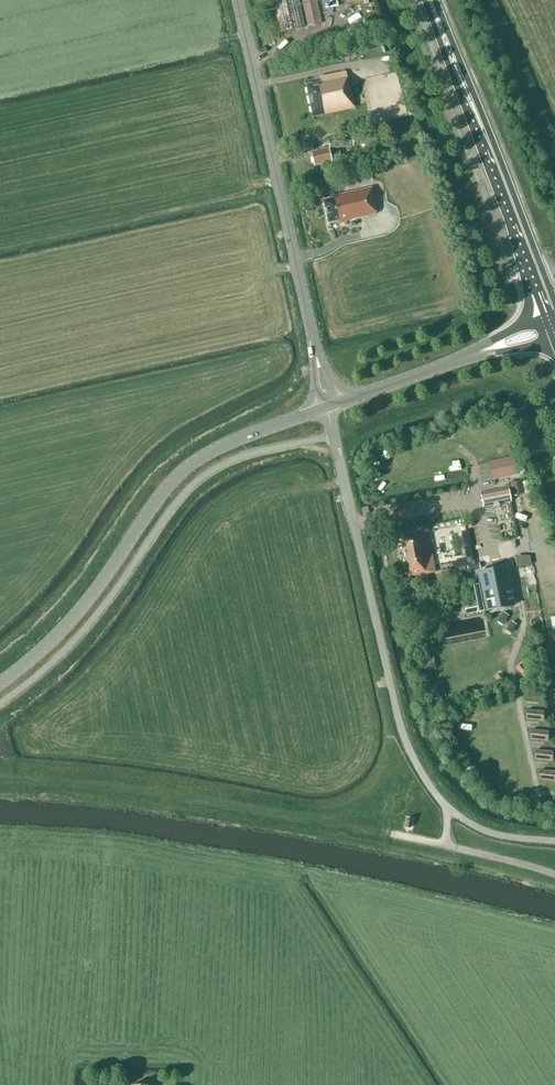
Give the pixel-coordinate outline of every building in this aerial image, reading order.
[(279,32),(305,27),(299,0),(272,0),(279,32)] [(307,26),(321,23),(316,0),(302,0),(307,26)] [(353,98),(350,85),(350,84),(348,85),(346,71),(320,77),(321,80),(306,84),(312,116),(355,108),(353,98)] [(339,149),(353,146),(352,137),(329,140),(330,148),(311,152),(314,166),(332,162),(331,157),(340,156),(339,149)] [(375,204),(371,187),(333,196),(334,198),(323,200),(328,223),(339,220),(339,223),(347,221),(346,218),(351,217),(351,219),(376,214),(373,204),(375,204)] [(496,479),(518,473),(513,456),(492,462),(496,479)] [(483,507),(510,501),(508,488),(480,494),(483,507)] [(418,531),(418,529),(400,533),(409,577),(435,572),(427,529),(418,531)] [(456,565),(475,562),(469,530),(460,531),(465,557),(454,559),(456,565)] [(513,605),(505,566),(478,571),(486,611),(513,605)] [(430,667),(436,664),(431,651),(425,654),(430,667)] [(526,718),(543,719),(544,710),(526,710),(526,718)] [(530,729),(529,739),(548,740),(548,730),(530,729)] [(535,760),(552,760),(552,750),(534,751),(535,760)] [(539,770),(539,778),(554,779),(554,771),(539,770)]
